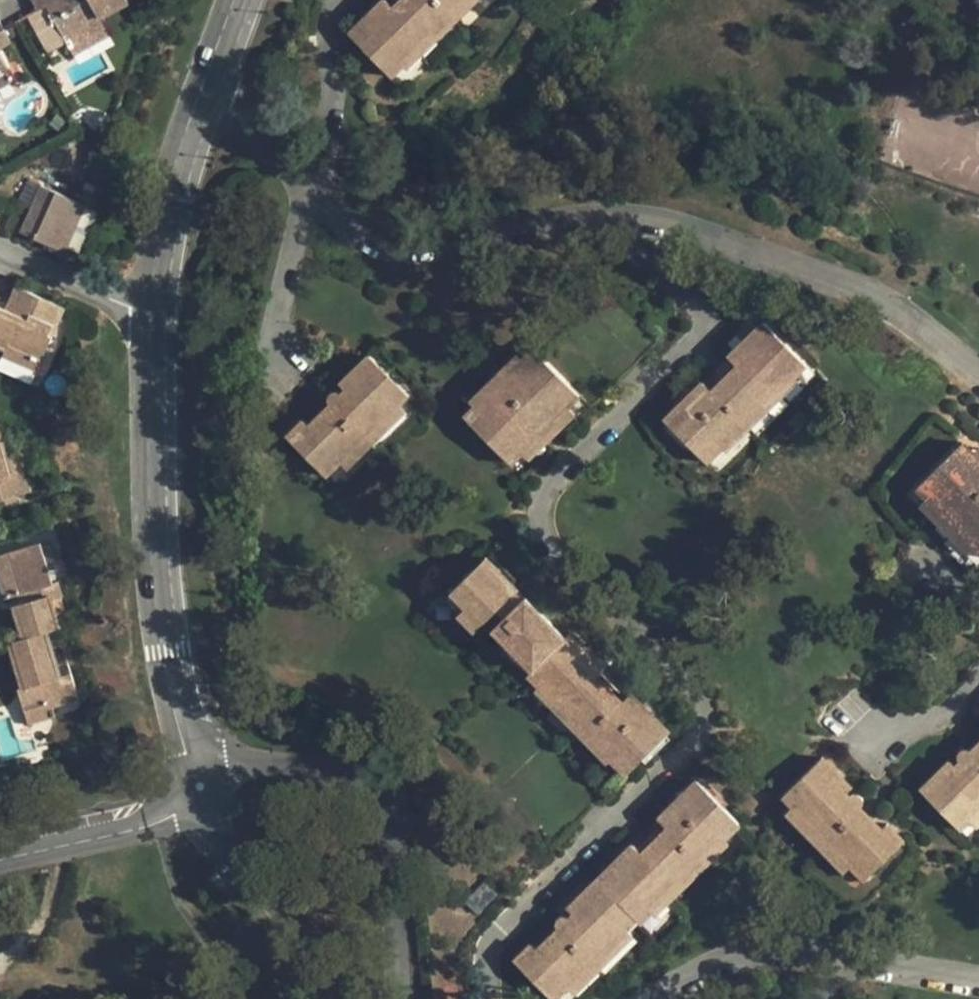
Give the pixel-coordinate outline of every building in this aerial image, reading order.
[(37,10),(47,5),(75,57),(112,36),(101,18),(130,2),(129,0),(31,0),(37,10)] [(390,4),(387,0),(385,0),(351,34),(391,76),(403,64),(400,61),(426,35),(433,42),(454,22),(447,16),(463,0),(410,0),(412,2),(400,14),(390,4)] [(390,4),(400,14),(412,2),(410,0),(394,0),(390,4)] [(447,16),(454,22),(454,23),(478,0),(463,0),(447,16)] [(426,35),(400,61),(403,64),(407,69),(434,43),(433,42),(426,35)] [(9,71),(0,55),(0,77),(9,71)] [(0,77),(0,90),(15,81),(9,71),(0,77)] [(40,185),(39,188),(75,204),(57,248),(63,251),(75,223),(82,204),(40,185)] [(75,204),(39,188),(22,229),(35,234),(34,239),(57,248),(75,204)] [(509,362),(498,373),(550,424),(580,395),(592,406),(661,337),(604,280),(523,358),(514,367),(509,362)] [(0,308),(0,349),(5,351),(41,366),(53,337),(50,335),(62,307),(15,288),(8,302),(19,307),(15,314),(5,310),(0,308)] [(8,302),(5,310),(15,314),(19,307),(8,302)] [(730,384),(720,375),(708,386),(704,381),(664,419),(708,463),(723,447),(720,444),(746,419),(751,424),(771,404),(766,399),(792,373),(795,375),(807,364),(764,321),(728,356),(734,361),(744,371),(730,384)] [(41,366),(5,351),(3,357),(38,372),(41,366)] [(509,362),(514,367),(523,358),(518,354),(509,362)] [(305,419),(288,436),(327,476),(409,394),(372,356),(342,384),(347,390),(343,393),(341,391),(339,390),(336,390),(333,392),(331,394),(329,396),(330,399),(331,402),(332,404),(310,424),(305,419)] [(734,361),(720,375),(730,384),(744,371),(734,361)] [(498,373),(489,382),(540,434),(550,424),(498,373)] [(792,373),(766,399),(771,404),(773,406),(799,379),(795,375),(792,373)] [(489,382),(479,392),(484,397),(476,405),(464,416),(511,464),(540,434),(489,382)] [(476,405),(484,397),(479,392),(471,401),(476,405)] [(746,419),(720,444),(723,447),(727,451),(753,425),(751,424),(746,419)] [(31,492),(20,453),(7,457),(0,435),(0,501),(31,492)] [(917,488),(978,551),(978,457),(965,442),(917,488)] [(0,555),(0,578),(6,599),(16,596),(18,604),(13,605),(23,640),(48,633),(61,629),(52,600),(64,597),(59,581),(53,583),(49,572),(59,570),(55,555),(45,558),(40,543),(0,555)] [(540,685),(544,682),(571,709),(564,716),(567,719),(499,790),(555,843),(624,771),(627,775),(670,731),(632,693),(629,697),(616,685),(605,696),(592,683),(603,671),(608,667),(573,631),(567,637),(527,597),(525,598),(521,602),(513,594),(517,590),(519,588),(487,556),(451,594),(464,607),(460,612),(476,629),(499,608),(507,616),(494,629),(535,670),(530,675),(540,685)] [(517,590),(513,594),(521,602),(525,598),(517,590)] [(451,594),(446,598),(460,612),(464,607),(451,594)] [(23,640),(9,644),(22,687),(18,689),(25,715),(53,706),(79,698),(65,656),(55,659),(48,633),(23,640)] [(616,685),(603,671),(592,683),(605,696),(616,685)] [(571,709),(544,682),(535,690),(562,717),(571,709)] [(53,706),(25,715),(29,725),(56,716),(53,706)] [(971,750),(969,749),(966,749),(963,751),(960,753),(959,756),(959,759),(960,760),(960,762),(957,765),(952,760),(921,790),(960,829),(978,810),(978,742),(971,750)] [(824,756),(784,795),(866,879),(905,840),(888,823),(883,828),(861,807),(863,803),(863,800),(862,796),(860,794),(858,793),(855,793),(851,794),(850,795),(847,792),(853,786),(824,756)] [(698,781),(658,819),(663,824),(650,837),(661,848),(648,859),(638,848),(634,845),(569,908),(574,913),(570,917),(566,916),(564,916),(562,916),(559,918),(557,921),(557,924),(558,926),(559,929),(537,949),(533,944),(515,961),(553,998),(555,998),(637,919),(640,923),(652,911),(649,908),(677,882),(682,887),(702,868),(697,863),(724,837),(726,839),(741,824),(698,781)] [(638,848),(648,859),(661,848),(650,837),(638,848)] [(724,837),(697,863),(702,868),(703,869),(730,843),(726,839),(724,837)] [(486,881),(467,902),(479,914),(499,893),(486,881)] [(677,882),(649,908),(652,911),(656,915),(683,889),(682,887),(677,882)]
